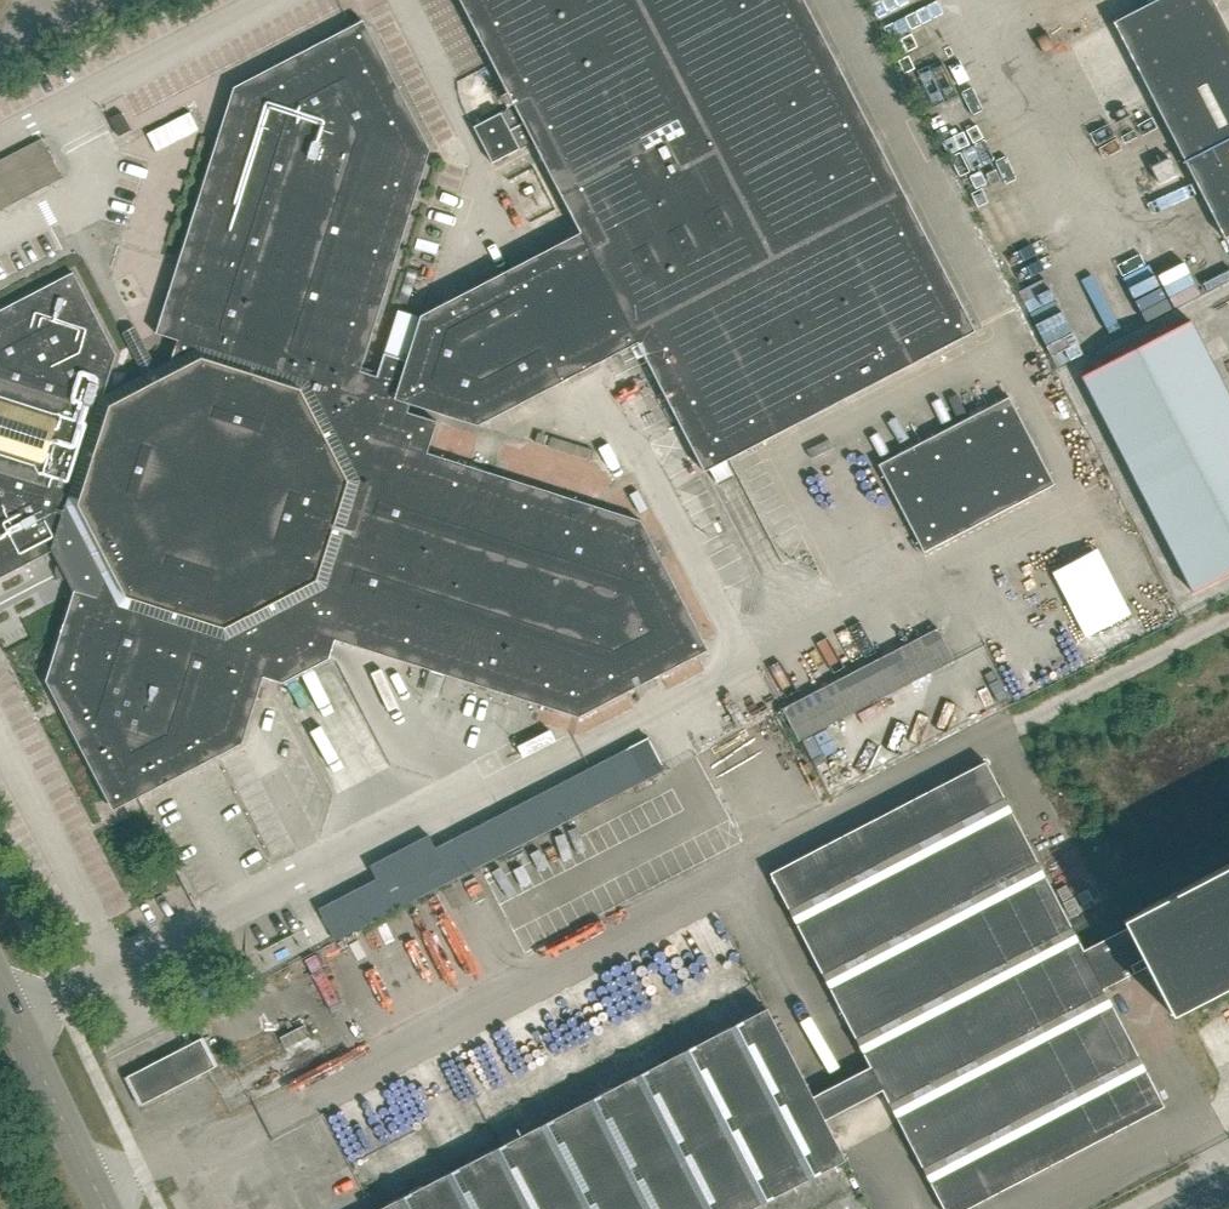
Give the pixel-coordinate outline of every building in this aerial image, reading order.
[(67,579),(74,591),(45,682),(112,812),(244,745),(265,677),(283,683),(330,659),(335,641),(579,717),(708,650),(642,521),(428,454),(437,423),(409,414),(411,406),(476,427),(562,382),(637,343),(704,472),(976,331),(804,0),(460,0),(581,233),(421,316),(408,358),(385,351),(378,374),(360,369),(430,147),(364,21),(235,88),(158,333),(179,340),(171,361),(156,369),(149,354),(137,360),(145,375),(105,396),(115,356),(72,273),(0,310),(0,579),(52,552),(59,564),(58,564),(58,565),(57,565),(57,566),(56,566),(56,567),(56,568),(55,568),(55,569),(55,570),(55,571),(55,572),(55,573),(55,574),(55,575),(56,575),(56,576),(56,577),(57,577),(58,578),(59,579),(60,579),(61,580),(62,580),(63,580),(64,580),(65,580),(66,579),(67,579)] [(1213,0),(1157,0),(1113,22),(1225,239),(1228,237),(1228,31),(1213,0)] [(502,112),(474,127),(493,163),(520,149),(502,112)] [(123,113),(110,120),(119,136),(132,130),(123,113)] [(1008,207),(1025,198),(1014,176),(996,186),(1008,207)] [(1129,257),(1151,246),(1147,237),(1124,248),(1129,257)] [(388,301),(378,343),(397,347),(406,305),(388,301)] [(1228,574),(1228,394),(1191,320),(1082,376),(1193,592),(1228,574)] [(1044,358),(1069,350),(1064,334),(1039,342),(1044,358)] [(1007,395),(877,464),(923,551),(1053,482),(1007,395)] [(938,626),(782,708),(798,739),(954,657),(938,626)] [(371,868),(378,881),(320,912),(336,942),(665,769),(649,738),(437,850),(430,837),(371,868)] [(845,1159),(825,1120),(883,1090),(944,1208),(968,1208),(1165,1106),(1104,988),(1146,966),(1172,1016),(1228,986),(1228,864),(1122,919),(1126,928),(1084,950),(987,762),(771,874),(871,1067),(813,1097),(767,1008),(377,1208),(749,1208),(845,1159)] [(310,900),(299,906),(308,927),(320,921),(310,900)] [(242,944),(243,956),(263,955),(263,943),(242,944)] [(218,1064),(203,1037),(183,1048),(197,1075),(218,1064)]
